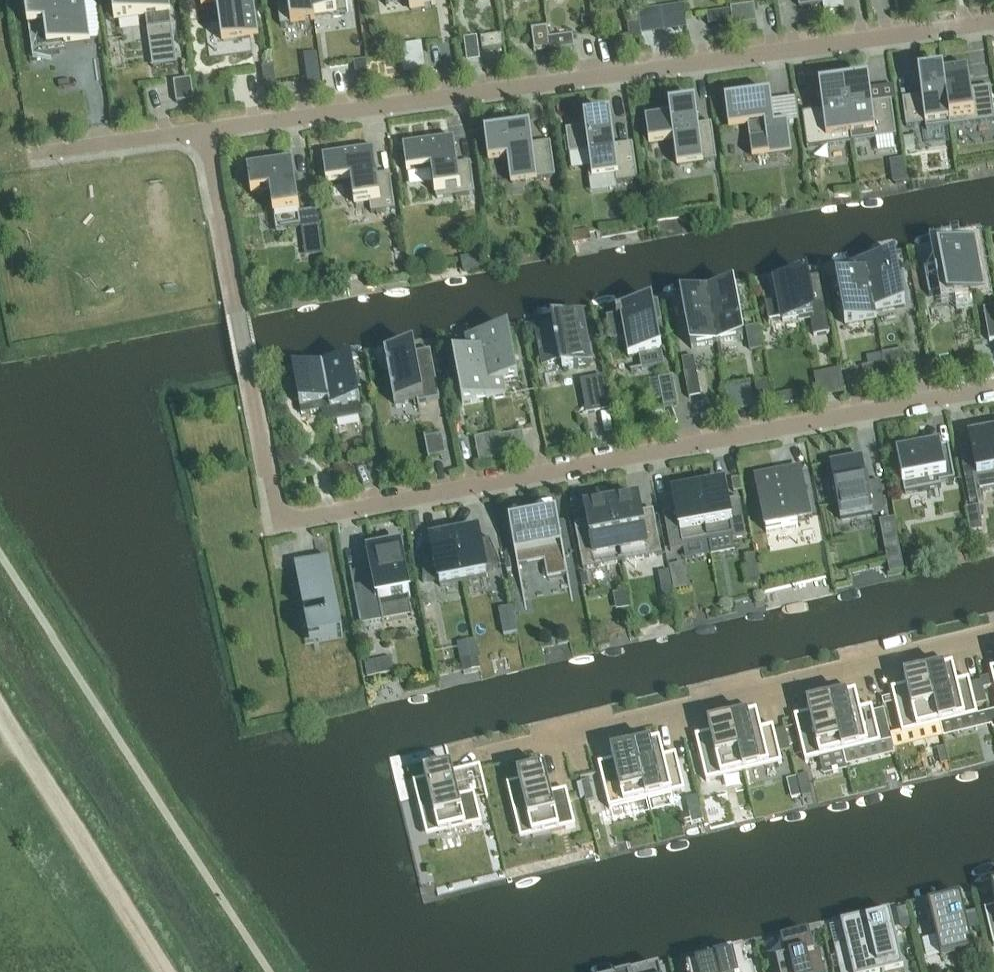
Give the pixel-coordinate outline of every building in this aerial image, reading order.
[(150,47),(162,46),(164,56),(176,54),(168,0),(113,0),(115,21),(146,17),(150,47)] [(223,42),(251,39),(251,40),(259,38),(254,0),(200,0),(201,7),(211,6),(218,5),(223,42)] [(281,27),(315,22),(314,16),(312,0),(288,0),(289,7),(278,9),(281,27)] [(314,16),(347,12),(345,0),(312,0),(314,16)] [(411,11),(436,8),(435,0),(409,0),(411,11)] [(694,30),(692,0),(672,0),(674,31),(694,30)] [(824,12),(844,10),(843,0),(822,0),(823,4),(824,12)] [(26,9),(33,58),(53,55),(60,54),(59,46),(90,42),(84,2),(84,1),(26,9)] [(755,6),(730,9),(731,11),(732,23),(733,27),(757,23),(755,6)] [(625,10),(628,25),(630,41),(642,39),(637,8),(625,10)] [(707,14),(708,26),(732,23),(731,11),(707,14)] [(547,27),(531,30),(534,51),(550,49),(549,39),(547,27)] [(549,39),(550,49),(551,52),(574,49),(573,36),(549,39)] [(502,38),(484,41),(486,52),(504,50),(502,38)] [(401,57),(404,75),(426,72),(423,53),(401,57)] [(368,77),(366,61),(354,63),(356,79),(368,77)] [(262,68),(265,91),(277,90),(275,78),(274,66),(262,68)] [(319,67),(305,69),(308,85),(321,83),(319,67)] [(951,127),(993,121),(993,112),(991,87),(970,90),(967,70),(943,74),(951,127)] [(902,100),(906,128),(925,125),(926,130),(947,127),(947,128),(951,127),(943,74),(919,77),(922,97),(902,100)] [(174,82),(177,104),(194,101),(191,79),(174,82)] [(844,87),(852,143),(896,137),(891,101),(871,104),(868,84),(844,87)] [(802,113),(807,149),(852,143),(844,87),(820,91),(823,111),(802,113)] [(726,100),(729,128),(749,126),(753,157),(791,152),(787,125),(774,127),(770,98),(743,101),(742,97),(726,100)] [(646,120),(650,145),(674,141),(678,166),(717,161),(712,129),(698,131),(695,110),(684,112),(684,109),(670,111),(671,117),(646,120)] [(566,130),(569,155),(589,152),(593,178),(615,175),(616,183),(638,181),(633,144),(614,147),(610,120),(585,123),(586,127),(566,130)] [(508,159),(512,184),(555,178),(551,143),(531,146),(529,125),(513,127),(514,133),(486,137),(489,161),(508,159)] [(912,137),(902,139),(904,154),(914,152),(912,137)] [(432,169),(436,200),(475,194),(470,163),(457,165),(453,141),(404,148),(408,173),(432,169)] [(370,203),(371,214),(395,210),(390,175),(376,176),(372,147),(356,149),(357,155),(324,159),(327,184),(352,181),(355,205),(370,203)] [(903,160),(889,162),(891,174),(905,172),(903,160)] [(249,171),(252,194),(271,192),(276,231),(301,228),(294,176),(288,176),(286,164),(285,164),(285,165),(248,170),(248,171),(249,171)] [(975,243),(938,250),(941,266),(924,269),(929,297),(957,291),(959,297),(984,293),(981,274),(987,273),(982,248),(976,249),(975,243)] [(865,263),(875,313),(904,307),(895,258),(865,263)] [(836,279),(845,326),(876,320),(875,313),(865,263),(849,267),(851,276),(836,279)] [(814,337),(829,334),(823,301),(812,304),(806,275),(775,281),(779,302),(766,304),(765,301),(764,301),(769,325),(770,324),(769,321),(782,319),(782,322),(810,317),(814,337)] [(708,293),(717,343),(741,339),(742,340),(743,340),(733,287),(732,288),(732,289),(708,293)] [(693,348),(717,343),(708,293),(683,298),(683,297),(682,297),(692,349),(693,349),(693,348)] [(639,356),(642,370),(664,367),(656,324),(661,323),(658,303),(632,308),(633,313),(622,315),(622,314),(616,316),(606,318),(611,342),(625,339),(628,358),(639,356)] [(984,314),(989,342),(993,341),(993,312),(984,314)] [(555,331),(538,334),(544,365),(561,362),(563,370),(591,364),(582,317),(553,323),(555,331)] [(757,327),(745,329),(747,341),(759,339),(757,327)] [(484,336),(480,337),(492,400),(506,397),(504,382),(518,380),(509,332),(484,336)] [(468,354),(454,357),(463,405),(487,400),(487,401),(492,400),(480,337),(465,339),(468,354)] [(414,349),(384,354),(394,405),(411,402),(417,401),(419,410),(420,410),(419,403),(440,399),(431,351),(415,354),(414,349)] [(906,359),(884,364),(886,374),(908,370),(906,359)] [(352,361),(322,367),(333,422),(361,417),(359,405),(360,404),(352,361)] [(886,374),(884,364),(862,368),(864,378),(886,374)] [(322,367),(293,372),(301,416),(321,412),(324,424),(333,422),(322,367)] [(822,370),(825,395),(851,392),(848,367),(822,370)] [(684,372),(689,399),(701,397),(696,369),(684,372)] [(588,413),(611,409),(605,376),(582,380),(588,413)] [(678,405),(673,377),(658,380),(663,408),(678,405)] [(772,408),(768,384),(756,386),(760,410),(772,408)] [(779,405),(802,400),(800,391),(777,395),(779,405)] [(969,438),(974,464),(962,467),(969,503),(983,500),(982,492),(993,490),(993,433),(969,438)] [(425,437),(424,437),(428,460),(430,460),(429,458),(446,455),(442,436),(426,439),(425,437)] [(522,445),(501,449),(503,458),(524,454),(522,445)] [(936,446),(897,453),(905,495),(941,488),(940,484),(955,481),(948,446),(936,448),(936,446)] [(501,449),(480,453),(482,462),(503,458),(501,449)] [(862,458),(830,464),(833,480),(827,481),(831,501),(836,500),(840,520),(873,514),(885,511),(880,482),(867,484),(862,458)] [(354,469),(342,471),(345,488),(357,485),(354,469)] [(342,471),(330,473),(333,490),(345,488),(342,471)] [(787,473),(756,478),(766,533),(798,527),(796,521),(809,519),(801,479),(789,481),(787,473)] [(746,538),(741,510),(739,499),(727,501),(723,484),(698,489),(708,540),(732,535),(733,540),(746,538)] [(698,489),(672,494),(678,526),(666,528),(671,552),(683,550),(682,545),(708,540),(698,489)] [(630,497),(611,501),(624,570),(623,562),(662,555),(655,518),(642,520),(638,501),(639,501),(631,502),(630,497)] [(592,509),(584,511),(584,512),(585,512),(589,530),(576,533),(583,570),(622,562),(623,570),(624,570),(611,501),(591,505),(592,509)] [(976,508),(967,510),(969,522),(978,520),(976,508)] [(542,520),(511,526),(518,567),(544,562),(548,580),(568,576),(565,557),(564,557),(557,522),(543,525),(542,520)] [(892,520),(880,523),(883,539),(895,536),(892,520)] [(467,529),(453,532),(463,582),(487,578),(486,573),(499,567),(500,569),(501,568),(489,538),(487,539),(488,541),(480,542),(478,531),(468,533),(467,529)] [(441,538),(431,540),(433,551),(425,552),(425,551),(423,551),(423,583),(424,583),(424,582),(439,582),(440,587),(463,582),(453,532),(440,534),(441,538)] [(352,576),(351,571),(350,571),(360,627),(384,622),(382,609),(409,604),(409,606),(411,605),(400,547),(404,547),(404,545),(369,551),(373,573),(352,576)] [(755,556),(746,557),(749,569),(758,567),(755,556)] [(310,646),(343,640),(329,563),(319,564),(319,561),(295,566),(310,646)] [(681,564),(668,567),(671,579),(684,577),(681,564)] [(658,573),(661,586),(671,584),(668,571),(658,573)] [(587,574),(580,575),(582,585),(589,583),(587,574)] [(502,619),(504,631),(516,628),(514,616),(502,619)] [(457,644),(460,660),(478,657),(475,641),(457,644)] [(365,663),(368,678),(378,676),(375,661),(365,663)] [(945,669),(927,673),(927,674),(940,725),(978,716),(971,690),(970,685),(958,688),(953,667),(945,669)] [(891,690),(901,729),(902,734),(940,725),(927,674),(927,673),(922,674),(904,678),(906,686),(891,690)] [(848,697),(830,701),(831,702),(843,753),(881,744),(891,741),(884,710),(861,716),(856,695),(848,697)] [(831,702),(830,701),(825,702),(807,706),(809,714),(794,718),(805,762),(843,753),(831,702)] [(749,717),(731,721),(732,722),(744,773),(782,764),(779,754),(790,751),(785,730),(774,732),(762,735),(757,715),(749,717)] [(732,722),(731,721),(726,722),(726,721),(708,726),(710,734),(695,737),(706,782),(744,773),(732,722)] [(652,744),(634,748),(635,749),(647,801),(685,791),(678,766),(677,760),(665,763),(660,743),(652,745),(652,744)] [(945,747),(937,749),(941,765),(949,763),(945,747)] [(647,801),(635,749),(634,748),(629,750),(629,749),(611,753),(613,761),(598,765),(609,810),(647,801)] [(424,774),(426,781),(414,784),(415,790),(423,823),(435,820),(439,835),(472,827),(482,825),(476,799),(475,799),(475,795),(459,799),(453,774),(452,769),(442,771),(442,770),(424,774)] [(807,775),(797,777),(802,798),(812,796),(807,775)] [(545,779),(504,790),(515,831),(528,828),(532,844),(575,832),(567,800),(551,804),(545,779)] [(589,781),(581,783),(585,799),(593,797),(589,781)] [(701,811),(698,796),(685,799),(689,814),(701,811)] [(941,957),(973,950),(960,896),(928,904),(941,957)] [(984,910),(993,947),(993,908),(984,910)] [(878,971),(896,971),(903,970),(890,913),(865,919),(878,971)] [(852,971),(878,971),(865,919),(841,925),(845,944),(834,947),(839,970),(845,969),(845,966),(850,965),(852,971)] [(779,971),(824,971),(819,951),(813,952),(809,933),(781,940),(786,959),(776,962),(779,971)] [(732,954),(732,952),(713,956),(717,971),(752,971),(752,969),(746,970),(745,966),(747,966),(746,961),(744,962),(743,955),(733,957),(732,954)] [(713,956),(695,961),(696,966),(686,968),(687,971),(717,971),(713,956)]
